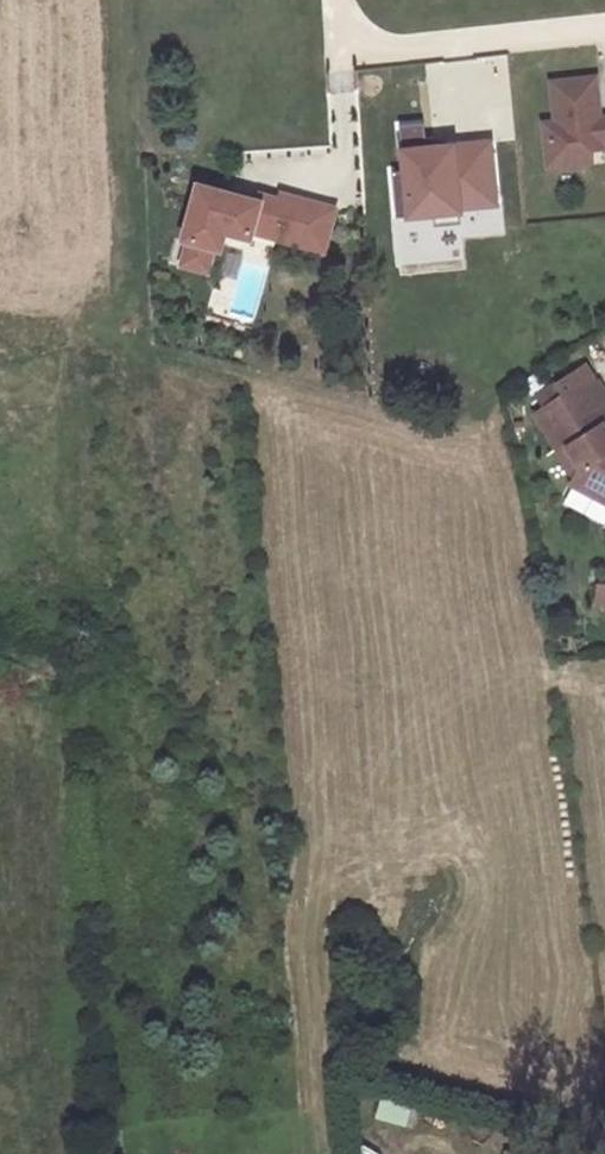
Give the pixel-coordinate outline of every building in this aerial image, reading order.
[(543,138),(545,167),(590,164),(589,152),(601,151),(600,144),(604,144),(604,119),(600,119),(597,78),(552,81),(554,121),(555,137),(543,138)] [(554,121),(542,122),(543,138),(555,137),(554,121)] [(459,225),(458,209),(495,207),(491,144),(435,148),(434,138),(425,138),(424,123),(399,125),(402,171),(391,172),(394,218),(432,215),(433,227),(459,225)] [(189,241),(182,266),(207,273),(214,248),(219,250),(224,232),(249,239),(251,231),(254,221),(263,214),(282,219),(277,238),(323,250),(334,208),(281,193),(279,199),(260,194),(258,202),(198,187),(183,240),(189,241)] [(254,221),(251,231),(277,238),(282,219),(263,214),(254,221)] [(581,396),(604,383),(604,376),(598,363),(571,378),(577,391),(581,396)] [(547,407),(582,472),(578,482),(604,496),(604,383),(581,396),(577,391),(547,407)] [(604,607),(604,582),(598,581),(596,606),(604,607)] [(382,1092),(376,1118),(408,1125),(414,1099),(382,1092)]
